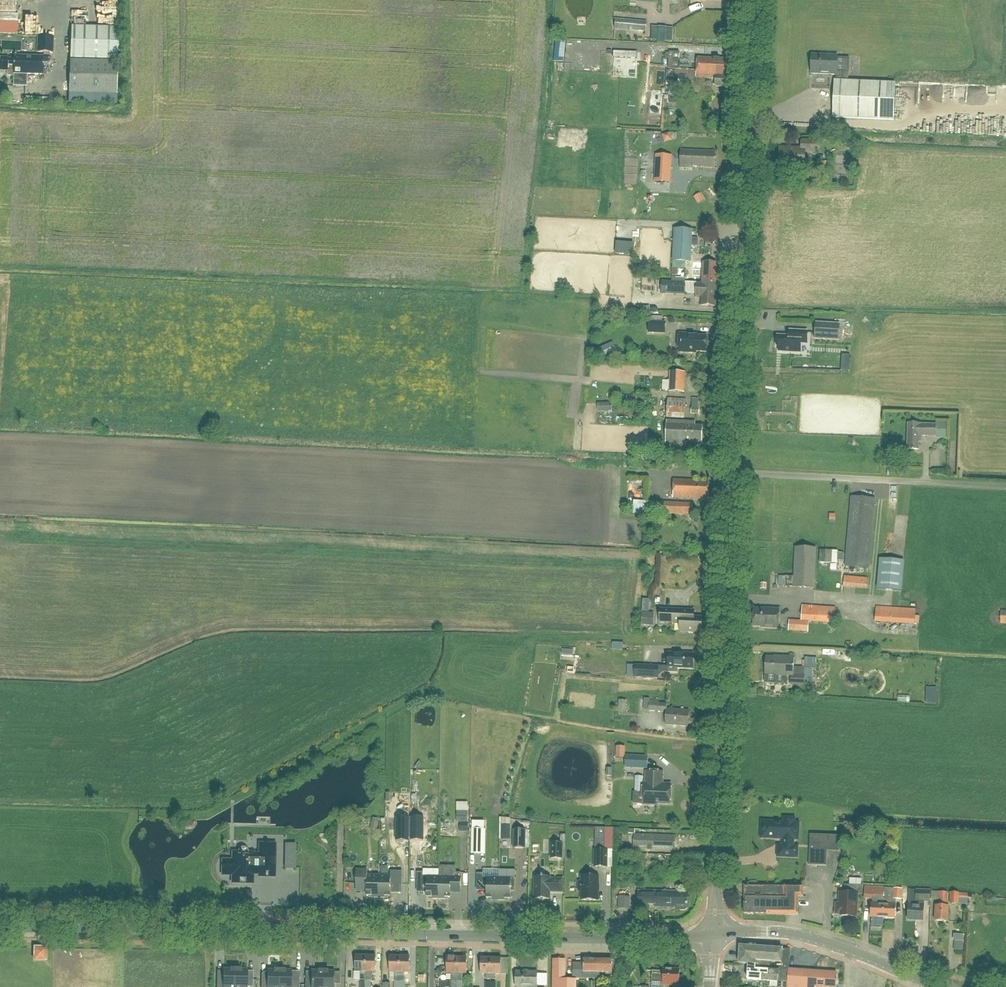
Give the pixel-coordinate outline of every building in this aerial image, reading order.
[(0,14),(0,34),(17,35),(18,15),(0,14)] [(614,29),(646,32),(647,21),(615,18),(614,29)] [(119,28),(71,27),(69,93),(117,95),(119,28)] [(674,28),(663,28),(662,42),(673,43),(674,28)] [(53,37),(37,36),(37,53),(53,53),(53,37)] [(661,52),(661,44),(641,43),(641,51),(661,52)] [(695,81),(695,71),(688,71),(689,65),(679,65),(680,54),(666,53),(666,60),(668,60),(668,70),(675,70),(675,71),(666,71),(666,96),(673,96),(674,85),(675,85),(675,76),(678,76),(678,85),(686,85),(686,80),(695,81)] [(0,58),(0,70),(13,71),(13,74),(43,75),(43,62),(49,62),(49,57),(13,56),(13,59),(0,58)] [(893,122),(895,85),(896,82),(843,79),(843,73),(837,73),(838,57),(827,56),(827,57),(812,56),(811,74),(836,76),(836,82),(834,81),(832,119),(893,122)] [(720,68),(728,68),(728,59),(696,58),(696,72),(720,72),(720,68)] [(720,72),(696,72),(696,79),(715,80),(715,87),(727,88),(728,68),(720,68),(720,72)] [(968,106),(957,108),(959,116),(970,114),(968,106)] [(858,142),(849,142),(849,140),(843,140),(843,144),(849,144),(849,148),(858,148),(858,142)] [(801,141),(801,148),(779,147),(778,164),(800,165),(800,168),(805,168),(805,152),(815,153),(815,141),(801,141)] [(715,168),(715,152),(681,150),(680,168),(693,168),(693,167),(715,168)] [(657,175),(670,176),(671,159),(658,159),(657,175)] [(692,230),(674,229),(673,261),(691,262),(692,230)] [(702,281),(717,282),(718,263),(703,263),(702,281)] [(657,291),(658,278),(644,278),(644,291),(657,291)] [(685,295),(685,293),(696,293),(696,297),(701,297),(701,307),(716,307),(717,282),(702,281),(702,283),(685,283),(685,282),(661,281),(661,294),(685,295)] [(649,333),(665,333),(665,323),(649,322),(649,333)] [(839,340),(840,324),(816,323),(815,339),(839,340)] [(800,344),(806,344),(807,332),(790,331),(789,336),(778,336),(777,346),(779,346),(779,352),(800,353),(800,344)] [(696,353),(696,352),(706,352),(707,336),(697,336),(697,334),(679,334),(678,352),(696,353)] [(606,356),(618,351),(615,345),(603,350),(606,356)] [(664,391),(669,391),(669,392),(685,393),(686,372),(670,372),(669,381),(664,381),(664,391)] [(667,418),(685,419),(686,399),(667,398),(667,418)] [(691,414),(699,415),(699,408),(699,401),(691,401),(691,408),(691,414)] [(617,422),(649,422),(649,412),(617,412),(617,422)] [(703,426),(695,426),(695,422),(667,421),(666,445),(686,445),(686,441),(702,442),(703,426)] [(907,449),(919,450),(919,442),(922,442),(922,436),(935,436),(936,425),(907,424),(907,449)] [(709,482),(694,482),(694,481),(674,480),(673,498),(708,499),(709,482)] [(875,499),(850,496),(844,567),(869,569),(875,499)] [(653,515),(653,513),(692,515),(693,504),(634,501),(633,514),(653,515)] [(785,587),(793,587),(815,588),(816,548),(795,547),(793,577),(778,576),(778,586),(785,586),(785,587)] [(902,592),(905,560),(879,558),(876,589),(902,592)] [(867,589),(868,578),(844,576),(842,587),(867,589)] [(802,605),(801,621),(835,624),(836,608),(802,605)] [(915,616),(916,609),(876,606),(874,622),(920,625),(920,616),(915,616)] [(661,609),(660,622),(680,623),(680,632),(701,633),(702,618),(689,617),(689,610),(661,609)] [(780,610),(770,609),(769,610),(755,610),(754,626),(762,626),(761,628),(779,629),(780,610)] [(642,612),(641,624),(641,626),(653,626),(654,613),(642,612)] [(677,673),(678,669),(693,669),(694,654),(668,653),(667,673),(677,673)] [(794,668),(794,658),(766,657),(765,675),(791,676),(790,685),(804,685),(804,669),(794,668)] [(658,678),(659,666),(634,665),(634,677),(658,678)] [(626,712),(627,701),(619,700),(619,704),(616,704),(615,708),(612,708),(612,710),(626,712)] [(666,725),(688,727),(690,711),(667,709),(668,704),(649,702),(648,710),(667,712),(666,725)] [(657,803),(670,803),(671,785),(662,784),(663,772),(646,772),(646,784),(643,784),(642,805),(657,805),(657,803)] [(397,818),(396,840),(409,841),(410,819),(397,818)] [(784,818),(784,823),(762,822),(761,838),(781,839),(783,840),(783,846),(778,846),(778,857),(797,857),(797,847),(793,847),(793,839),(798,839),(798,823),(794,823),(794,819),(784,818)] [(423,841),(423,819),(411,819),(410,841),(423,841)] [(502,834),(510,834),(510,825),(502,825),(502,834)] [(513,849),(525,849),(525,830),(514,830),(513,849)] [(634,845),(674,847),(675,836),(635,834),(634,845)] [(810,835),(808,865),(809,865),(826,866),(827,851),(839,852),(839,837),(810,835)] [(551,859),(562,859),(562,843),(551,843),(551,859)] [(248,858),(238,858),(238,853),(233,853),(233,858),(233,861),(230,861),(223,861),(223,868),(222,875),(229,875),(232,875),(232,876),(232,883),(239,883),(245,883),(252,883),(253,876),(253,872),(259,872),(259,876),(260,876),(261,876),(273,876),(273,877),(274,877),(275,845),(260,844),(259,855),(253,855),(253,853),(248,853),(248,858)] [(521,860),(530,859),(530,850),(520,851),(521,860)] [(594,867),(607,867),(607,850),(594,850),(594,867)] [(369,898),(379,898),(379,875),(367,875),(367,871),(364,871),(357,871),(356,884),(356,891),(367,892),(366,896),(369,896),(369,898)] [(391,876),(379,875),(379,898),(388,898),(388,897),(391,897),(391,884),(402,885),(402,872),(391,872),(391,876)] [(417,872),(417,885),(427,885),(426,898),(429,898),(429,899),(439,899),(439,877),(423,876),(423,872),(417,872)] [(455,877),(439,877),(439,899),(448,899),(448,898),(451,898),(451,893),(461,893),(461,873),(455,873),(455,877)] [(489,900),(498,900),(499,878),(483,878),(483,874),(477,873),(477,886),(487,886),(486,899),(489,899),(489,900)] [(535,877),(534,899),(549,899),(550,892),(563,892),(563,879),(550,879),(550,877),(543,877),(543,876),(541,876),(541,877),(535,877)] [(581,891),(581,900),(598,901),(598,876),(581,876),(581,882),(579,882),(579,891),(581,891)] [(515,878),(499,878),(498,900),(508,901),(508,899),(511,899),(511,887),(515,887),(515,878)] [(284,884),(276,884),(277,898),(285,897),(284,884)] [(845,885),(845,893),(840,893),(840,904),(837,904),(837,914),(842,914),(842,916),(857,916),(857,895),(863,895),(864,886),(845,885)] [(744,914),(797,915),(798,897),(803,897),(803,886),(745,886),(744,914)] [(883,918),(885,888),(865,887),(864,899),(873,899),(873,904),(871,904),(871,918),(883,918)] [(903,889),(885,888),(883,918),(895,919),(896,899),(902,899),(903,889)] [(924,902),(930,902),(931,891),(916,890),(916,901),(924,902)] [(678,892),(639,891),(639,907),(678,908),(678,911),(686,911),(688,909),(688,892),(678,892)] [(939,906),(935,905),(934,921),(948,922),(949,906),(946,906),(947,893),(939,892),(939,906)] [(959,905),(959,899),(967,900),(968,894),(959,893),(950,893),(950,904),(959,905)] [(618,910),(630,910),(630,897),(619,897),(618,910)] [(987,899),(987,906),(1005,907),(1005,899),(987,899)] [(916,901),(916,905),(909,904),(908,919),(923,920),(924,902),(916,901)] [(874,930),(884,930),(884,922),(875,921),(874,930)] [(906,937),(920,937),(920,928),(906,928),(906,937)] [(788,982),(789,969),(790,950),(783,950),(783,949),(740,946),(739,964),(748,964),(757,965),(756,971),(769,972),(769,981),(778,981),(788,982)] [(46,961),(47,949),(47,948),(34,948),(34,961),(46,961)] [(366,972),(366,956),(356,956),(355,972),(360,972),(360,980),(360,986),(365,986),(365,972),(366,972)] [(370,980),(370,972),(376,972),(376,956),(366,956),(366,972),(365,972),(365,986),(370,986),(370,980)] [(400,957),(390,957),(389,973),(390,973),(390,981),(394,981),(394,986),(399,986),(400,957)] [(400,957),(399,986),(404,986),(404,973),(410,973),(410,957),(400,957)] [(457,958),(447,958),(447,973),(451,973),(451,982),(441,981),(441,986),(456,986),(457,958)] [(456,986),(461,986),(461,982),(462,982),(462,974),(467,974),(467,958),(457,958),(456,986)] [(490,979),(491,958),(481,958),(480,974),(486,974),(486,978),(490,979)] [(491,958),(490,979),(495,979),(495,975),(500,975),(500,959),(491,958)] [(566,960),(553,960),(553,986),(576,986),(576,980),(565,980),(566,960)] [(613,961),(584,960),(584,964),(573,964),(573,978),(599,978),(599,973),(613,973),(613,961)] [(747,979),(769,981),(769,972),(756,971),(757,965),(748,964),(747,979)] [(635,971),(627,966),(623,972),(631,977),(635,971)] [(235,969),(230,969),(230,970),(223,970),(223,975),(217,975),(217,986),(235,986),(235,969)] [(235,986),(253,986),(253,973),(247,973),(247,970),(241,970),(241,969),(235,969),(235,986)] [(680,970),(664,969),(664,971),(652,971),(652,986),(664,986),(665,985),(679,986),(680,970)] [(789,969),(788,982),(778,981),(778,986),(836,986),(837,973),(789,969)] [(279,970),(274,970),(274,971),(267,971),(267,978),(261,978),(261,986),(279,986),(279,970)] [(279,986),(291,986),(291,971),(285,971),(285,970),(279,970),(279,986)] [(323,971),(318,971),(318,972),(311,971),(311,975),(305,975),(305,986),(323,986),(323,971)] [(323,986),(335,986),(335,984),(340,985),(341,975),(335,975),(335,972),(329,972),(329,971),(323,971),(323,986)] [(537,972),(516,972),(516,986),(523,986),(537,986),(537,972)]
